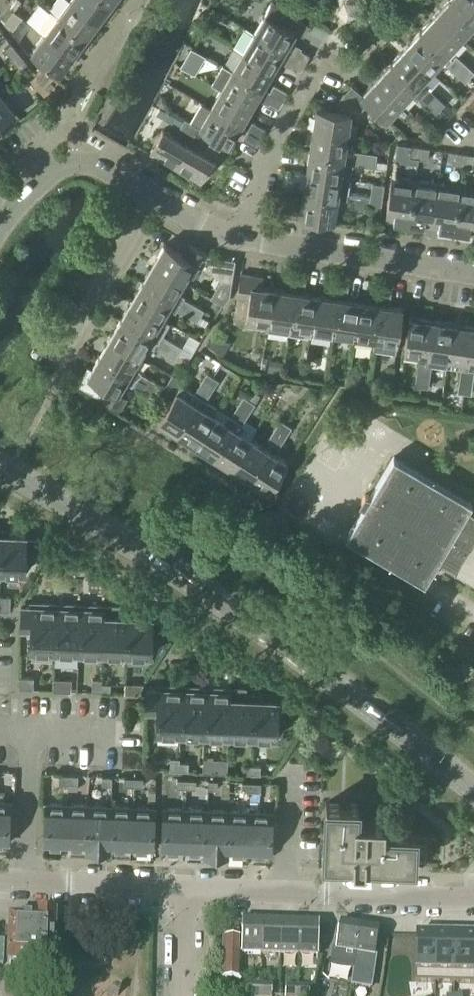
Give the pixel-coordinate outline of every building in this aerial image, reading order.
[(6,6),(13,11),(21,0),(20,0),(11,0),(6,6)] [(86,38),(99,21),(71,0),(59,18),(86,38)] [(111,4),(107,0),(72,0),(71,0),(99,21),(111,4)] [(473,23),(473,0),(450,0),(449,1),(473,23)] [(473,26),(473,23),(449,1),(434,17),(461,40),(473,26)] [(290,14),(291,13),(273,2),(265,14),(254,33),(305,64),(310,56),(289,43),(296,32),(304,37),(310,26),(290,14)] [(0,14),(0,16),(6,20),(4,23),(13,30),(22,18),(13,11),(6,6),(0,14)] [(73,56),(86,38),(59,18),(50,12),(38,28),(46,35),(73,56)] [(446,56),(461,40),(434,17),(420,32),(446,56)] [(235,47),(243,52),(274,70),(280,59),(301,71),(305,64),(254,33),(246,28),(235,47)] [(432,72),(446,56),(420,32),(405,48),(432,72)] [(60,74),(73,56),(46,35),(32,53),(60,74)] [(13,59),(20,54),(12,45),(6,50),(13,59)] [(423,93),(427,88),(429,86),(423,81),(432,72),(405,48),(391,64),(423,93)] [(243,52),(232,70),(232,71),(284,101),(289,94),(267,81),(274,70),(243,52)] [(20,54),(13,59),(21,70),(28,64),(20,54)] [(457,74),(466,64),(457,56),(448,66),(457,74)] [(418,98),(423,93),(391,64),(376,80),(402,104),(411,95),(417,100),(418,98)] [(457,74),(466,82),(473,73),(473,71),(466,64),(457,74)] [(212,84),(221,89),(252,107),(258,96),(280,109),(284,101),(232,71),(232,70),(223,65),(212,84)] [(44,86),(52,76),(45,70),(38,80),(44,86)] [(387,121),(402,104),(376,80),(362,95),(351,86),(343,94),(361,111),(368,104),(387,121)] [(428,107),(437,96),(427,88),(423,93),(418,98),(428,107)] [(221,89),(210,108),(241,126),(252,107),(221,89)] [(357,116),(361,111),(343,94),(339,99),(337,111),(316,108),(313,130),(348,135),(355,136),(357,126),(350,125),(351,115),(357,116)] [(160,95),(156,103),(165,107),(167,103),(165,97),(160,95)] [(0,97),(0,126),(16,114),(2,96),(0,97)] [(437,96),(428,107),(436,114),(445,104),(437,96)] [(225,142),(230,145),(241,126),(210,108),(202,103),(190,123),(199,127),(214,136),(225,142)] [(164,118),(180,127),(185,119),(169,110),(164,118)] [(180,127),(194,135),(199,127),(190,123),(185,119),(180,127)] [(248,130),(262,138),(267,131),(252,123),(248,130)] [(424,140),(427,141),(434,132),(427,127),(419,136),(424,140)] [(258,146),(262,138),(248,130),(243,138),(258,146)] [(346,145),(348,135),(313,130),(310,152),(353,158),(354,151),(354,149),(346,145)] [(176,168),(188,145),(163,131),(150,153),(176,168)] [(201,183),(225,142),(214,136),(203,154),(188,145),(176,168),(201,183)] [(419,159),(421,147),(410,146),(408,158),(419,159)] [(430,149),(428,149),(421,147),(419,159),(429,160),(430,149)] [(363,166),(365,153),(354,151),(353,158),(352,164),(353,165),(363,166)] [(352,164),(353,158),(310,152),(307,173),(341,178),(342,178),(351,179),(353,165),(352,164)] [(464,165),(466,154),(457,152),(455,164),(464,165)] [(365,153),(363,166),(375,168),(377,155),(365,153)] [(466,154),(464,165),(473,167),(473,155),(466,154)] [(338,199),(341,178),(307,173),(303,194),(338,199)] [(409,224),(416,180),(392,177),(386,221),(409,224)] [(432,228),(438,183),(416,180),(409,224),(432,228)] [(454,231),(461,187),(438,183),(432,228),(454,231)] [(461,187),(454,231),(473,234),(473,189),(461,187)] [(335,222),(338,199),(303,194),(300,217),(335,222)] [(357,209),(359,196),(348,194),(346,207),(357,209)] [(359,196),(357,209),(369,211),(370,204),(371,198),(359,196)] [(183,255),(165,245),(153,264),(184,282),(189,273),(197,278),(203,268),(222,280),(231,281),(235,261),(209,257),(189,245),(183,255)] [(187,317),(194,304),(184,298),(185,296),(178,292),(184,282),(153,264),(143,282),(174,300),(180,304),(176,311),(187,317)] [(297,285),(299,269),(290,267),(287,283),(297,285)] [(299,269),(297,285),(305,286),(308,270),(299,269)] [(339,291),(341,275),(332,274),(330,290),(339,291)] [(247,321),(268,324),(274,289),(261,287),(263,278),(241,275),(234,321),(235,321),(245,326),(247,321)] [(341,275),(339,291),(348,292),(350,276),(341,275)] [(381,297),(384,281),(374,280),(372,296),(381,297)] [(391,299),(393,283),(384,281),(381,297),(391,299)] [(176,311),(180,304),(174,300),(143,282),(132,301),(163,319),(169,308),(176,312),(176,311)] [(267,331),(289,334),(290,327),(295,293),(274,289),(268,324),(267,331)] [(311,337),(312,330),(317,296),(295,293),(290,327),(289,334),(311,337)] [(331,333),(332,334),(337,299),(317,296),(312,330),(331,333)] [(354,337),(359,302),(337,299),(332,334),(354,337)] [(132,301),(121,320),(152,338),(158,342),(155,348),(165,354),(172,342),(162,336),(169,323),(163,319),(132,301)] [(354,337),(375,340),(380,305),(376,305),(359,302),(354,337)] [(194,304),(187,317),(197,323),(204,310),(194,304)] [(374,350),(396,353),(402,308),(380,305),(375,340),(374,350)] [(426,356),(432,321),(409,318),(404,352),(426,356)] [(110,339),(141,357),(148,345),(154,349),(155,348),(158,342),(152,338),(121,320),(110,339)] [(418,363),(417,374),(429,376),(430,376),(431,365),(446,367),(448,359),(447,359),(453,324),(432,321),(426,356),(427,356),(425,364),(418,363)] [(469,362),(473,331),(473,327),(453,324),(447,359),(448,359),(460,361),(459,369),(461,369),(465,370),(468,370),(469,362)] [(223,355),(230,344),(216,334),(208,346),(223,355)] [(130,375),(141,357),(110,339),(100,358),(130,375)] [(172,342),(165,354),(176,360),(182,348),(172,342)] [(77,385),(121,410),(127,399),(119,394),(130,375),(100,358),(92,370),(87,367),(77,385)] [(268,372),(282,374),(284,362),(270,360),(268,372)] [(468,370),(465,370),(461,369),(460,381),(473,383),(473,374),(473,371),(468,370)] [(362,374),(350,372),(348,384),(360,386),(362,374)] [(140,389),(143,391),(150,379),(140,373),(133,385),(140,389)] [(166,385),(161,385),(158,390),(172,399),(183,381),(173,374),(166,385)] [(212,392),(219,381),(208,374),(201,384),(212,392)] [(428,388),(430,376),(429,376),(417,374),(415,387),(428,388)] [(150,379),(143,391),(154,397),(158,390),(161,385),(159,384),(150,379)] [(471,395),(473,383),(460,381),(458,393),(471,395)] [(206,402),(212,392),(201,384),(194,395),(206,402)] [(196,404),(177,392),(158,422),(177,434),(196,404)] [(244,397),(238,408),(249,415),(255,404),(244,397)] [(196,404),(177,434),(195,446),(214,416),(196,404)] [(245,421),(249,415),(238,408),(232,417),(219,408),(214,416),(195,446),(214,457),(236,422),(242,426),(245,421)] [(232,469),(251,439),(250,439),(257,428),(245,421),(242,426),(236,422),(214,457),(232,469)] [(285,438),(292,428),(280,421),(274,431),(285,438)] [(279,449),(285,438),(274,431),(267,442),(279,449)] [(250,481),(269,451),(251,439),(232,469),(250,481)] [(269,451),(250,481),(269,493),(288,463),(269,451)] [(430,479),(394,458),(371,498),(366,496),(362,503),(366,506),(350,534),(427,579),(440,558),(456,567),(455,569),(473,580),(473,513),(468,509),(472,504),(430,479)] [(2,535),(0,580),(1,580),(2,572),(26,573),(26,571),(37,554),(38,541),(27,541),(27,536),(2,535)] [(10,610),(10,596),(0,596),(0,610),(10,610)] [(55,651),(57,605),(42,605),(42,608),(22,607),(21,630),(31,630),(30,650),(55,651)] [(79,652),(81,606),(66,606),(66,609),(58,609),(58,605),(57,605),(55,651),(79,652)] [(103,653),(105,607),(90,606),(90,610),(82,610),(82,606),(81,606),(79,652),(103,653)] [(127,654),(129,617),(119,617),(120,608),(105,607),(103,653),(127,654)] [(129,617),(127,654),(152,655),(152,653),(164,636),(164,624),(153,623),(153,618),(129,617)] [(19,689),(34,690),(34,679),(20,678),(19,689)] [(92,679),(92,691),(111,692),(111,684),(102,684),(102,679),(92,679)] [(53,692),(71,692),(72,680),(54,680),(53,692)] [(126,684),(125,695),(138,695),(144,685),(126,684)] [(181,734),(183,688),(168,687),(168,691),(148,690),(147,713),(157,713),(156,733),(181,734)] [(205,735),(207,689),(192,688),(192,692),(184,691),(184,688),(183,688),(181,734),(205,735)] [(229,736),(231,690),(216,689),(216,693),(208,692),(208,689),(207,689),(205,735),(229,736)] [(253,737),(255,700),(245,700),(246,690),(231,690),(229,736),(253,737)] [(255,700),(253,737),(278,738),(278,736),(290,719),(290,706),(279,706),(279,701),(255,700)] [(179,771),(180,762),(180,758),(170,758),(170,770),(179,771)] [(228,762),(204,761),(204,773),(228,774),(228,762)] [(180,762),(179,771),(188,771),(189,763),(180,762)] [(252,774),(252,765),(242,765),(241,773),(252,774)] [(252,765),(252,774),(260,774),(261,766),(252,765)] [(69,784),(69,775),(60,775),(59,783),(69,784)] [(69,775),(69,784),(78,784),(78,775),(69,775)] [(112,777),(103,777),(102,785),(112,785),(112,777)] [(133,786),(134,778),(124,778),(124,786),(133,786)] [(134,778),(133,786),(143,786),(143,778),(134,778)] [(186,788),(187,780),(177,779),(177,788),(186,788)] [(187,780),(186,788),(196,788),(196,780),(187,780)] [(218,781),(208,781),(208,789),(218,789),(218,781)] [(251,791),(252,783),(242,782),(242,791),(251,791)] [(252,783),(251,791),(261,791),(261,783),(252,783)] [(9,844),(11,803),(0,803),(0,844),(9,844)] [(425,864),(427,833),(385,831),(386,820),(358,818),(359,805),(327,804),(325,851),(337,852),(337,861),(353,861),(353,865),(365,866),(366,862),(425,864)] [(66,846),(68,806),(46,805),(44,846),(66,846)] [(88,850),(90,807),(68,806),(66,846),(87,847),(87,850),(88,850)] [(90,807),(88,850),(110,851),(111,807),(90,807)] [(131,849),(133,808),(111,807),(110,851),(111,851),(111,848),(131,849)] [(133,808),(131,849),(154,850),(156,809),(133,808)] [(184,851),(186,810),(164,809),(162,850),(184,851)] [(186,810),(184,851),(205,852),(207,811),(186,810)] [(228,855),(230,812),(207,811),(205,852),(205,854),(228,855)] [(230,812),(228,855),(229,855),(229,853),(249,854),(250,813),(230,812)] [(250,813),(249,854),(272,855),(274,814),(250,813)] [(29,969),(55,970),(57,920),(39,919),(39,923),(31,923),(31,919),(27,919),(27,918),(24,916),(18,916),(15,918),(12,918),(12,922),(11,922),(9,968),(11,969),(11,978),(28,979),(29,969)] [(263,921),(243,921),(242,956),(262,956),(263,921)] [(281,957),(282,922),(263,921),(262,956),(281,957)] [(300,957),(301,922),(282,922),(281,957),(300,957)] [(319,958),(320,923),(301,922),(300,957),(319,958)] [(354,971),(361,926),(341,923),(336,952),(347,953),(346,970),(353,971),(354,971)] [(372,990),(378,957),(376,957),(381,929),(361,926),(354,971),(353,971),(352,978),(351,987),(372,990)] [(415,935),(414,972),(435,973),(435,935),(415,935)] [(435,935),(435,973),(455,973),(455,935),(435,935)] [(455,973),(473,973),(473,935),(455,935),(455,973)] [(71,975),(73,952),(62,951),(61,974),(71,975)] [(260,984),(245,984),(244,995),(259,995),(260,984)] [(259,995),(272,995),(272,985),(260,984),(259,995)] [(299,986),(286,985),(286,995),(299,995),(299,986)] [(299,995),(310,995),(310,986),(299,986),(299,995)]
